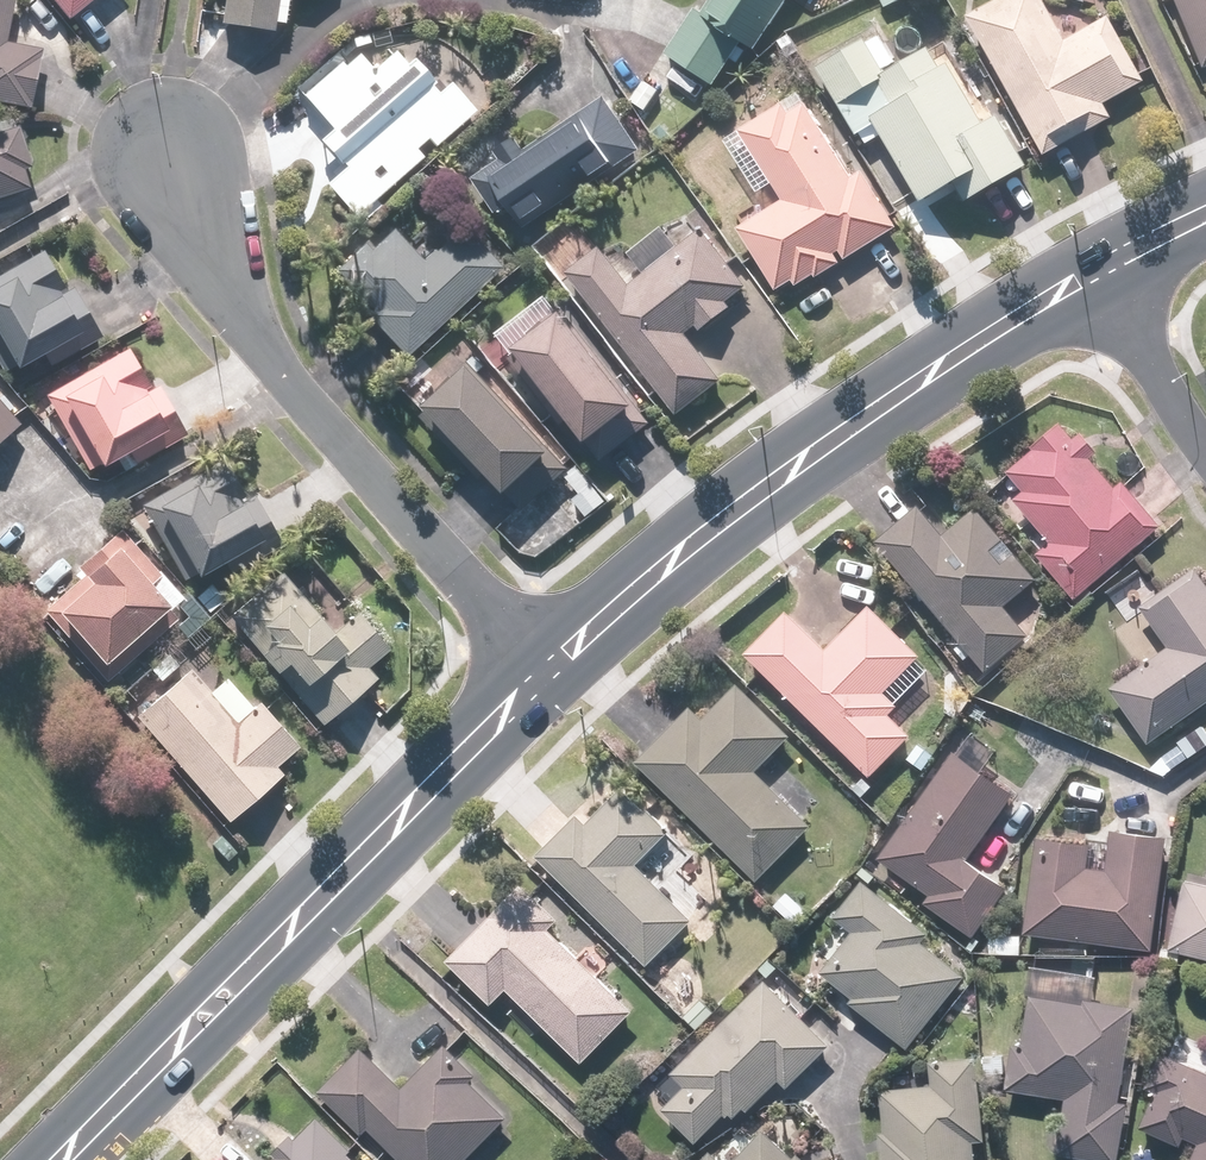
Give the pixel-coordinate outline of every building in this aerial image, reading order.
[(31,111),(41,49),(7,44),(14,0),(0,0),(0,106),(31,111)] [(71,23),(100,0),(52,0),(71,23)] [(228,30),(276,34),(277,22),(289,22),(291,0),(230,0),(228,30)] [(703,15),(693,10),(667,56),(719,86),(742,46),(759,56),(792,0),(712,0),(703,15)] [(970,18),(1044,158),(1114,120),(1104,103),(1146,81),(1112,17),(1067,41),(1045,0),(1003,0),(970,18)] [(1205,72),(1205,71),(1205,0),(1174,0),(1205,72)] [(870,37),(816,69),(897,206),(915,195),(921,206),(957,185),(968,204),(1030,167),(999,116),(983,126),(937,48),(892,75),(870,37)] [(318,141),(342,167),(323,184),(355,220),(475,112),(449,83),(441,91),(415,61),(408,68),(394,53),(375,70),(361,54),(347,67),(341,59),(302,94),(332,128),(318,141)] [(521,158),(500,134),(455,173),(524,252),(646,147),(598,92),(521,158)] [(850,179),(805,104),(790,113),(785,105),(742,130),(784,201),(738,228),(776,292),(791,283),(797,293),(900,232),(864,171),(850,179)] [(29,190),(23,175),(36,169),(18,124),(0,131),(0,201),(29,190)] [(422,213),(399,234),(423,260),(446,239),(422,213)] [(690,215),(673,229),(669,223),(615,264),(602,248),(565,277),(675,418),(722,381),(687,335),(696,329),(701,336),(732,311),(726,304),(747,288),(690,215)] [(464,222),(446,239),(423,260),(399,234),(386,221),(352,253),(361,263),(348,275),(381,310),(369,321),(405,360),(505,266),(464,222)] [(47,251),(0,278),(0,369),(6,379),(44,358),(52,371),(92,348),(78,323),(90,316),(74,288),(70,291),(47,251)] [(638,408),(559,313),(512,351),(590,447),(638,408)] [(153,387),(129,347),(47,397),(95,476),(119,460),(127,473),(188,436),(157,385),(153,387)] [(555,456),(473,367),(463,376),(445,357),(426,375),(443,394),(419,417),(478,480),(486,473),(510,498),(555,456)] [(3,443),(24,424),(0,396),(0,440),(3,443)] [(1075,599),(1159,525),(1121,482),(1116,486),(1092,458),(1099,452),(1080,430),(1070,438),(1059,425),(1005,472),(1021,491),(1014,497),(1050,539),(1034,553),(1075,599)] [(248,499),(227,460),(138,509),(183,591),(280,539),(256,495),(248,499)] [(874,540),(983,675),(1028,639),(1005,609),(1040,581),(979,506),(944,534),(919,503),(874,540)] [(163,580),(122,531),(77,570),(83,577),(44,610),(107,685),(116,677),(128,691),(151,672),(137,656),(183,618),(156,586),(163,580)] [(1205,704),(1205,581),(1195,566),(1138,607),(1165,644),(1107,686),(1149,745),(1205,704)] [(282,571),(226,618),(319,731),(380,680),(371,669),(391,653),(358,613),(334,633),(282,571)] [(786,609),(743,651),(869,780),(913,737),(892,716),(902,705),(887,689),(922,654),(871,601),(823,647),(786,609)] [(210,693),(190,670),(133,722),(227,827),(284,775),(279,770),(301,750),(260,704),(253,710),(225,679),(210,693)] [(759,769),(793,738),(757,700),(752,704),(732,682),(701,711),(694,704),(637,757),(754,883),(814,828),(759,769)] [(1021,792),(950,744),(874,855),(931,894),(924,904),(974,938),(1009,887),(973,863),(1021,792)] [(575,813),(534,855),(648,965),(693,919),(638,866),(670,834),(622,788),(586,825),(575,813)] [(1153,950),(1170,837),(1112,828),(1105,870),(1087,868),(1091,843),(1037,835),(1023,931),(1153,950)] [(1167,952),(1205,961),(1205,874),(1187,869),(1167,952)] [(850,996),(846,1002),(912,1050),(967,975),(920,941),(928,930),(860,880),(834,915),(847,925),(814,970),(850,996)] [(523,882),(446,961),(491,1005),(506,989),(582,1064),(635,1010),(554,931),(564,921),(523,882)] [(772,902),(796,926),(810,912),(787,888),(772,902)] [(1020,934),(988,934),(988,956),(1019,957),(1020,934)] [(1130,1006),(1097,1002),(1100,975),(1051,969),(1048,996),(1029,994),(1023,1046),(1009,1044),(1004,1091),(1059,1097),(1053,1155),(1101,1159),(1120,1159),(1126,1104),(1119,1104),(1130,1006)] [(833,1045),(765,979),(676,1070),(684,1078),(655,1107),(693,1145),(721,1116),(732,1127),(777,1081),(787,1092),(833,1045)] [(361,1047),(315,1095),(365,1143),(376,1132),(405,1159),(469,1159),(509,1118),(472,1082),(479,1075),(447,1045),(405,1089),(361,1047)] [(1156,1051),(1142,1083),(1153,1088),(1137,1126),(1180,1145),(1184,1136),(1193,1140),(1184,1159),(1205,1159),(1205,1072),(1156,1051)] [(881,1084),(884,1159),(977,1159),(976,1143),(984,1143),(981,1055),(929,1057),(930,1082),(881,1084)] [(317,1111),(267,1159),(364,1159),(317,1111)] [(758,1130),(732,1159),(811,1159),(799,1149),(791,1159),(758,1130)] [(710,1149),(701,1159),(723,1159),(710,1149)]
